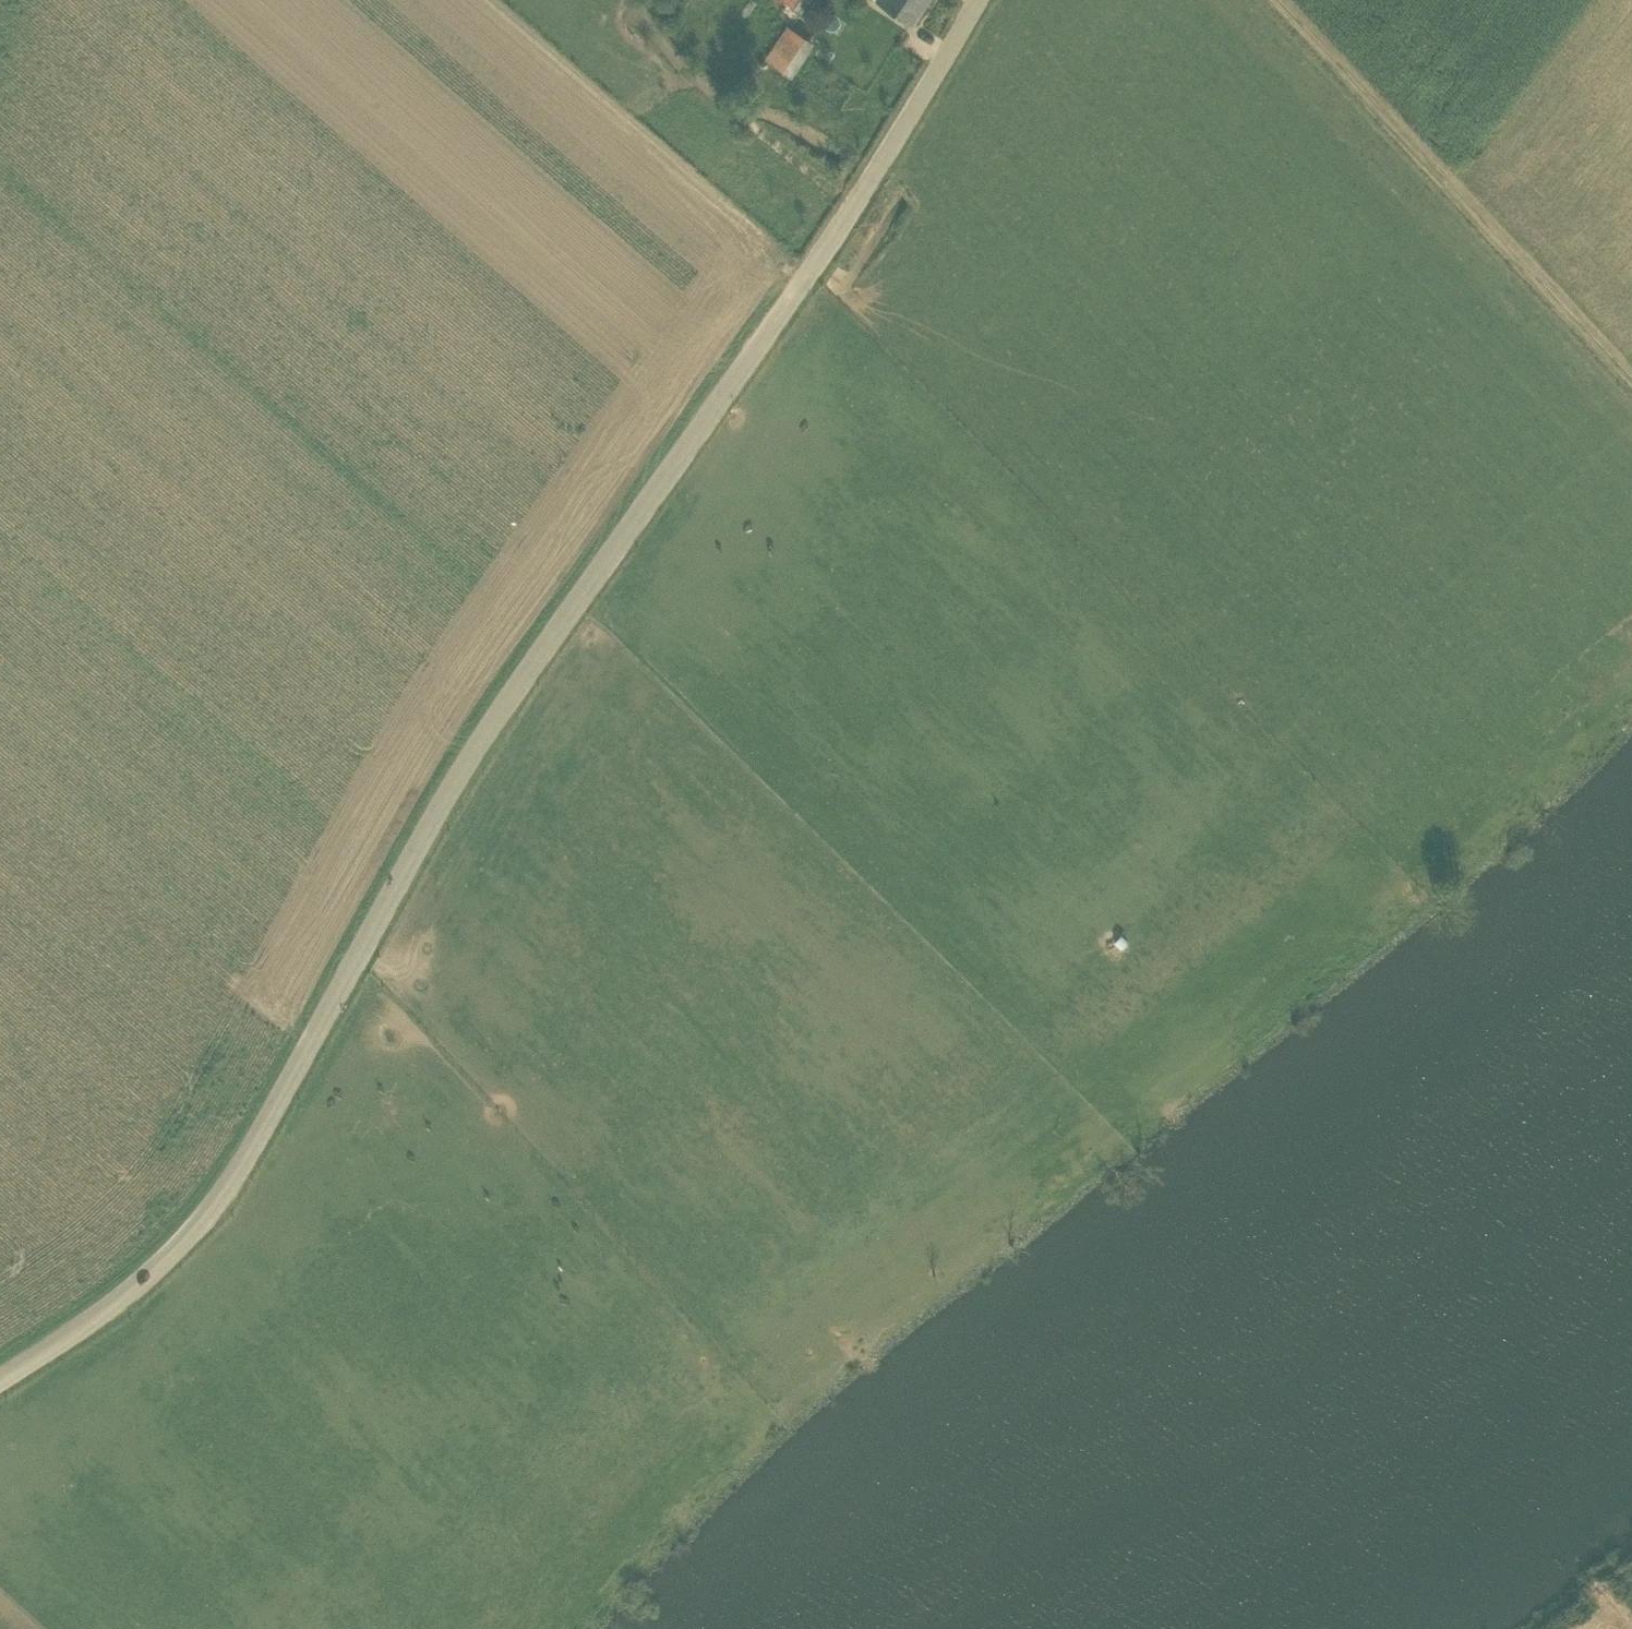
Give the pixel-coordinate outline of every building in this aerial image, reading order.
[(800,10),(807,0),(786,0),(800,10)] [(913,23),(928,0),(878,0),(913,23)] [(784,30),(766,55),(791,73),(809,47),(784,30)]
